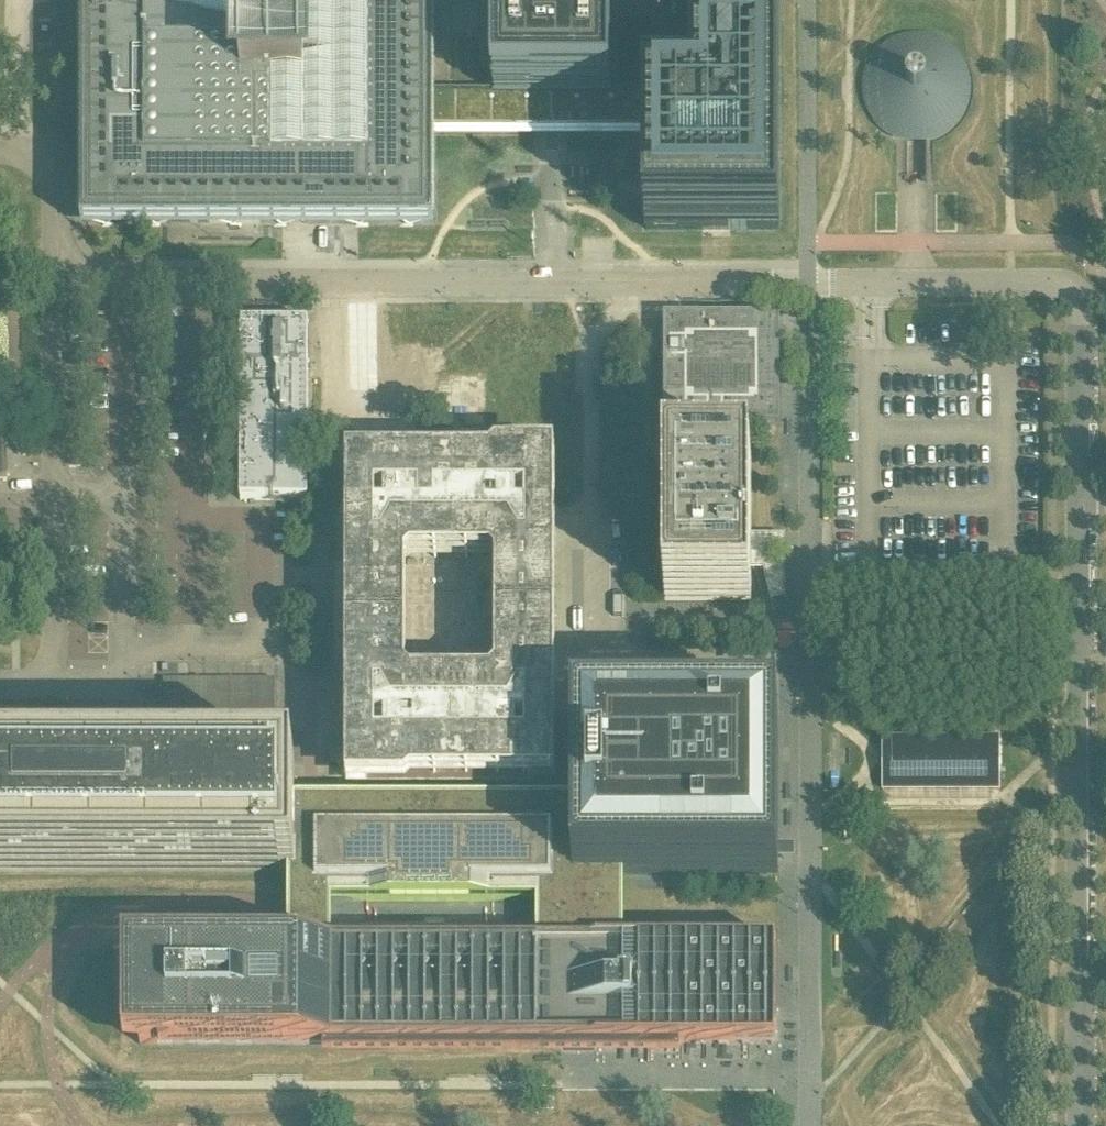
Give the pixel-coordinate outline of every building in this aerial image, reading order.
[(434,122),(433,105),(422,103),(423,92),(434,92),(433,0),(115,0),(114,8),(81,0),(81,226),(82,226),(102,226),(359,226),(433,226),(434,122)] [(516,123),(519,124),(521,125),(524,127),(525,127),(526,127),(528,127),(531,125),(533,124),(534,124),(544,124),(544,125),(544,127),(545,128),(547,130),(548,131),(549,131),(551,132),(552,132),(553,132),(554,131),(556,131),(557,130),(559,129),(559,127),(560,125),(560,124),(568,124),(580,124),(582,123),(583,123),(584,122),(585,119),(586,119),(587,118),(589,118),(590,119),(595,122),(596,122),(598,122),(600,122),(603,122),(605,122),(608,122),(609,123),(611,123),(612,124),(614,125),(615,125),(616,125),(617,124),(618,123),(619,122),(619,120),(620,119),(621,118),(622,118),(624,117),(625,118),(626,118),(627,119),(628,120),(629,123),(629,124),(630,125),(631,126),(633,126),(635,126),(637,125),(640,124),(642,124),(650,124),(650,92),(612,92),(612,0),(493,0),(493,92),(434,92),(423,92),(422,103),(433,105),(434,122),(444,122),(446,122),(448,123),(450,124),(453,126),(455,126),(456,126),(458,126),(459,125),(461,124),(462,123),(463,123),(465,123),(466,123),(467,124),(469,126),(471,127),(474,128),(476,128),(478,128),(481,127),(483,126),(485,125),(488,122),(490,121),(491,121),(492,121),(494,122),(495,122),(496,123),(497,126),(498,127),(499,128),(500,128),(502,128),(503,128),(511,124),(513,123),(516,123)] [(650,124),(650,230),(779,230),(779,0),(660,0),(660,92),(650,92),(650,124)] [(903,137),(908,138),(912,138),(916,138),(920,138),(924,138),(929,137),(933,136),(936,134),(940,132),(944,130),(947,128),(951,125),(954,122),(956,119),(959,116),(961,112),(963,108),(965,104),(966,100),(967,96),(967,92),(967,88),(967,84),(967,79),(966,75),(965,71),(963,67),(961,63),(959,60),(957,56),(953,52),(950,49),(946,47),(943,44),(939,42),(935,40),(931,39),(927,38),(923,37),(919,37),(914,37),(910,37),(906,38),(902,39),(898,41),(894,42),(890,44),(887,47),(884,49),(881,52),(878,55),(875,59),(873,62),(871,66),(869,70),(868,74),(867,78),(866,82),(866,86),(866,91),(866,95),(867,99),(868,103),(870,107),(872,111),(874,114),(876,118),(879,121),(882,124),(885,127),(888,130),(892,132),(896,134),(899,135),(903,137)] [(694,457),(694,430),(694,425),(752,425),(780,425),(780,316),(664,316),(664,326),(658,326),(658,352),(664,352),(664,425),(672,425),(673,457),(664,457),(665,600),(751,600),(751,564),(765,560),(764,554),(765,554),(766,553),(766,552),(767,550),(767,549),(767,548),(766,547),(765,546),(764,545),(763,545),(761,545),(759,536),(751,536),(751,457),(694,457)] [(310,498),(309,319),(241,319),(242,498),(310,498)] [(564,328),(496,328),(495,436),(522,436),(522,450),(564,450),(564,328)] [(380,458),(346,458),(346,499),(346,679),(346,728),(346,744),(346,750),(346,762),(346,787),(391,786),(555,786),(556,713),(555,669),(556,511),(556,496),(556,458),(490,458),(395,458),(380,458)] [(768,546),(787,543),(786,533),(766,536),(768,546)] [(163,679),(163,722),(274,722),(275,679),(163,679)] [(576,777),(576,801),(576,872),(624,873),(775,872),(775,838),(775,713),(627,713),(576,713),(576,777)] [(883,765),(883,790),(999,790),(999,738),(883,738),(883,765)] [(330,750),(330,762),(346,762),(346,750),(330,750)] [(288,871),(295,871),(295,802),(295,763),(139,763),(139,755),(110,755),(110,760),(107,760),(103,760),(103,755),(91,755),(91,760),(76,760),(76,757),(42,757),(42,755),(41,755),(41,763),(0,763),(0,871),(288,871)] [(288,913),(288,944),(332,944),(332,913),(332,901),(537,901),(537,913),(537,944),(562,944),(622,944),(624,944),(624,873),(576,872),(576,801),(564,801),(311,802),(305,802),(305,872),(295,872),(295,871),(288,871),(288,913)] [(305,802),(295,802),(295,871),(295,872),(305,872),(305,802)] [(776,944),(624,944),(622,944),(562,944),(537,944),(332,944),(288,944),(124,944),(124,1045),(142,1045),(323,1045),(323,1053),(563,1053),(574,1054),(680,1054),(680,1045),(776,1045),(776,944)]
